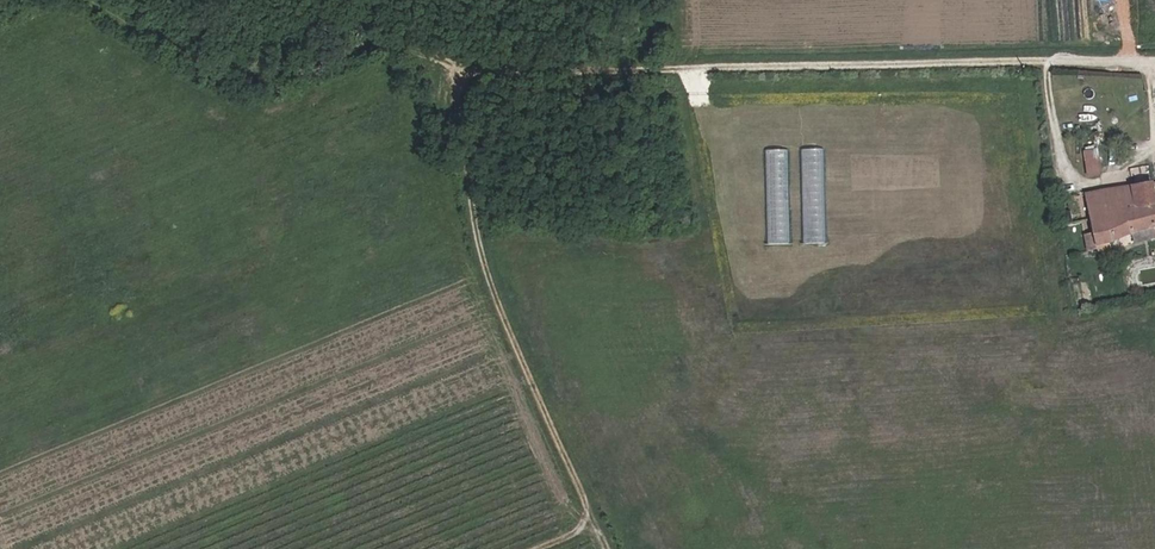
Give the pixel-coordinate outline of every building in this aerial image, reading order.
[(664,40),(653,41),(655,59),(666,58),(664,40)] [(1123,175),(1138,173),(1137,165),(1122,167),(1123,175)] [(1085,180),(1096,178),(1094,171),(1084,172),(1085,180)] [(1129,191),(1133,212),(1106,218),(1102,197),(1079,202),(1090,251),(1104,247),(1128,235),(1154,230),(1154,210),(1149,186),(1129,191)] [(1129,191),(1102,197),(1106,218),(1133,212),(1129,191)]
